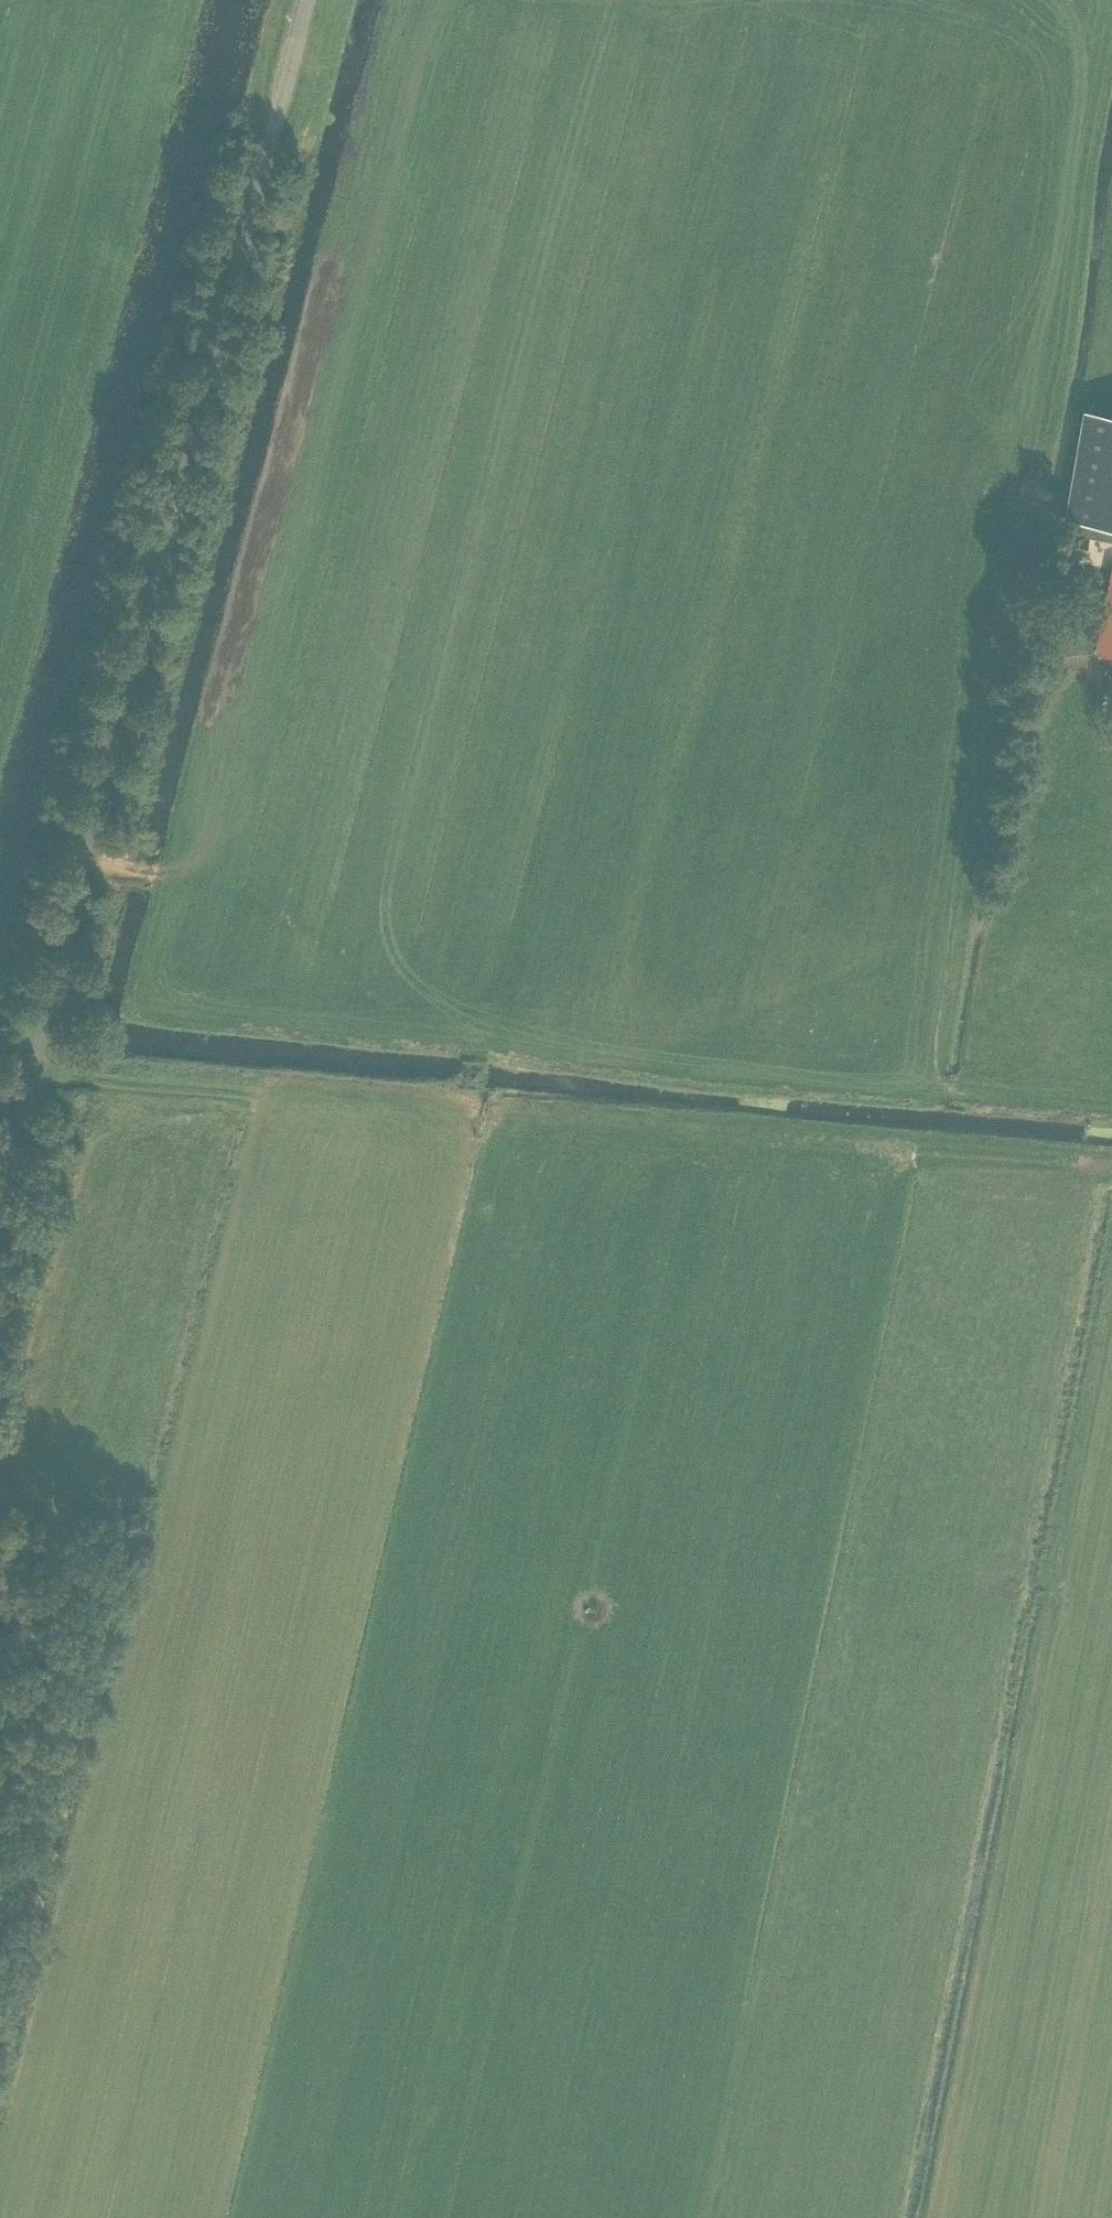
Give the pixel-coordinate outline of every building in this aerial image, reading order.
[(1089,429),(1064,537),(1111,548),(1111,434),(1089,429)] [(1097,652),(1111,655),(1111,577),(1097,652)]
